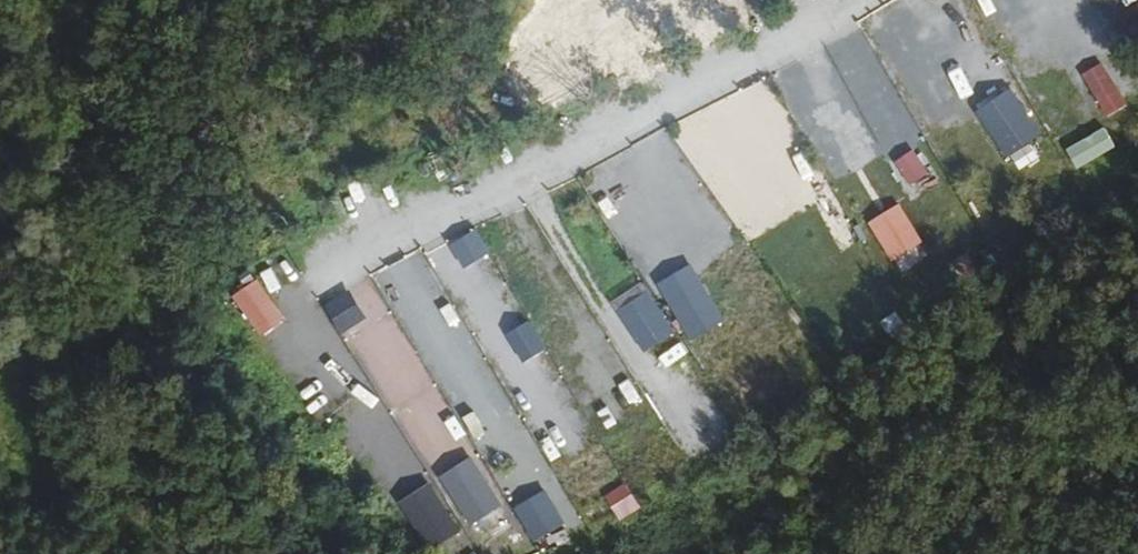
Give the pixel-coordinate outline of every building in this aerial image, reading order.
[(1095,65),(1078,76),(1105,116),(1122,105),(1095,65)] [(679,152),(805,154),(775,78),(678,117),(677,141),(680,148),(662,148),(652,152),(678,153),(679,152)] [(1013,96),(978,119),(1009,166),(1044,143),(1013,96)] [(933,169),(917,146),(896,160),(911,184),(933,169)] [(719,218),(698,180),(665,199),(685,236),(719,218)] [(921,250),(901,212),(867,231),(887,268),(921,250)] [(378,271),(465,427),(498,409),(503,418),(516,411),(424,246),(378,271)] [(663,276),(687,337),(723,323),(699,262),(663,276)] [(293,314),(273,276),(239,295),(259,332),(293,314)] [(674,328),(654,291),(620,309),(640,347),(674,328)] [(622,518),(644,506),(629,481),(607,493),(622,518)] [(460,522),(440,484),(406,503),(427,540),(460,522)] [(570,527),(550,490),(516,508),(536,546),(570,527)]
